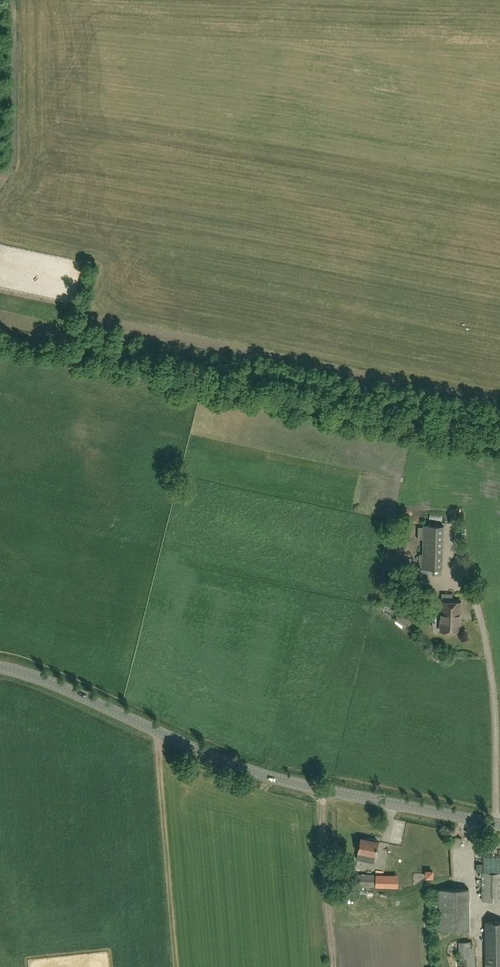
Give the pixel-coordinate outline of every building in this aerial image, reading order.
[(442,568),(444,526),(424,525),(424,527),(418,526),(418,539),(423,539),(423,554),(419,554),(418,561),(423,562),(422,568),(442,568)] [(460,631),(461,602),(441,601),(440,631),(460,631)] [(460,846),(462,838),(455,836),(453,845),(460,846)] [(370,840),(361,838),(358,852),(357,859),(374,863),(376,855),(378,841),(376,841),(377,839),(371,838),(370,840)] [(374,886),(374,882),(379,881),(379,875),(374,875),(374,874),(360,874),(360,868),(355,867),(354,886),(374,886)] [(484,872),(484,873),(478,873),(478,880),(484,880),(483,900),(499,900),(499,873),(484,872)] [(441,929),(470,927),(468,882),(439,883),(441,929)] [(499,962),(499,921),(485,921),(485,963),(499,962)] [(473,941),(458,942),(460,966),(475,966),(473,941)]
